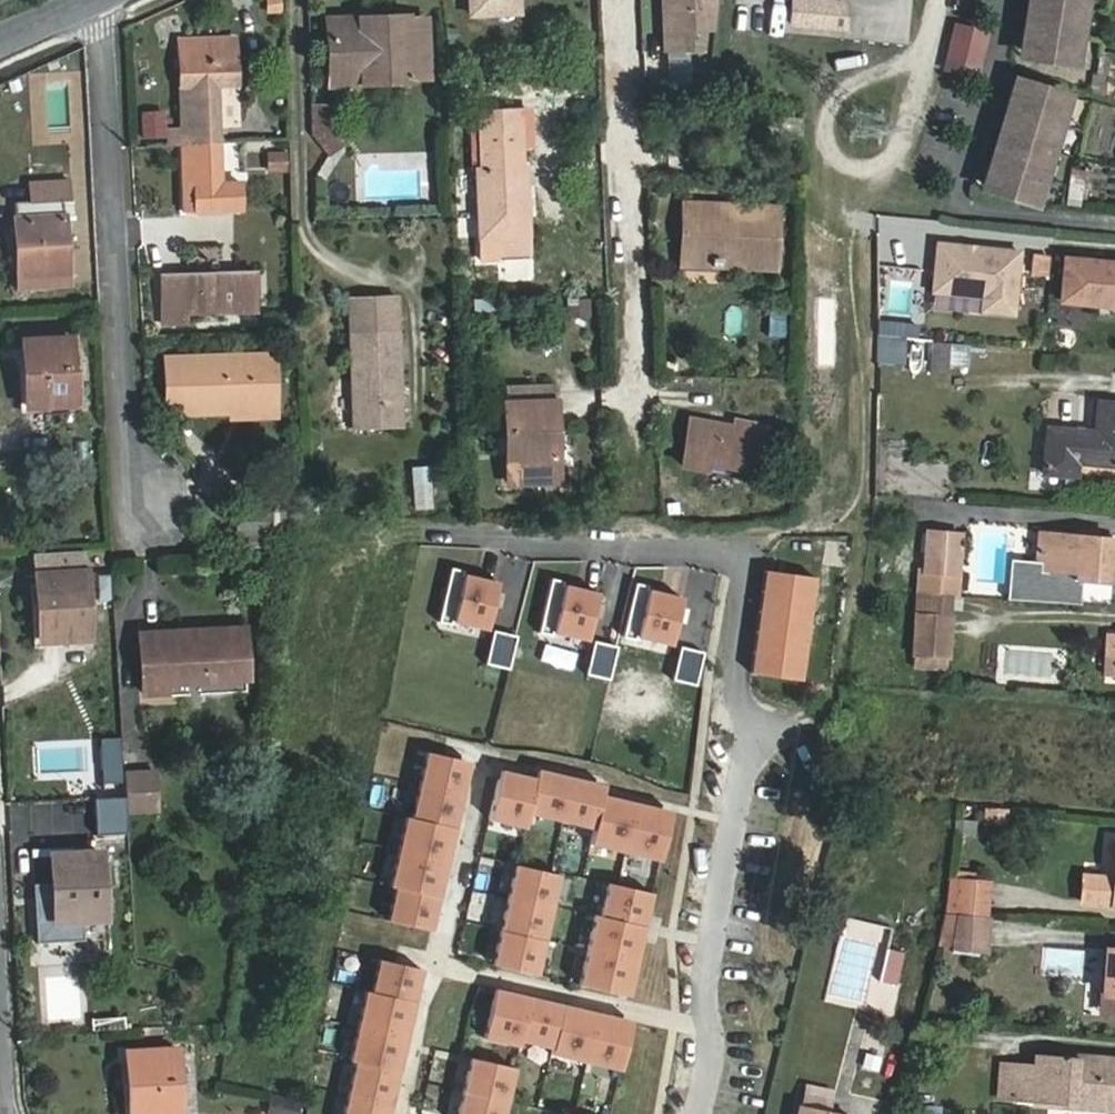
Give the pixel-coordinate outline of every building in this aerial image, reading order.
[(284,13),(283,0),(265,0),(267,15),(284,13)] [(472,13),(518,11),(518,0),(472,0),(472,13)] [(665,50),(668,50),(687,50),(690,50),(689,30),(715,29),(717,0),(663,0),(665,50)] [(847,4),(809,0),(795,0),(792,24),(844,29),(847,4)] [(1084,0),(1041,0),(1031,59),(1073,66),(1084,0)] [(329,27),(330,72),(362,71),(362,80),(412,79),(409,18),(359,21),(359,26),(329,27)] [(957,23),(953,40),(983,47),(987,31),(957,23)] [(169,130),(169,146),(182,145),(220,144),(218,87),(236,86),(236,37),(180,40),(182,129),(169,130)] [(983,47),(953,40),(946,68),(976,76),(983,47)] [(687,50),(668,50),(670,96),(689,97),(687,50)] [(1092,89),(1110,94),(1114,71),(1114,55),(1101,52),(1092,89)] [(1067,96),(1026,84),(993,193),(1035,206),(1067,96)] [(331,128),(331,105),(310,106),(311,134),(329,156),(345,145),(331,128)] [(480,136),(481,171),(479,171),(481,236),(503,236),(503,258),(529,258),(525,170),(523,170),(522,110),(468,112),(469,136),(480,136)] [(469,136),(470,172),(479,171),(481,171),(480,136),(469,136)] [(221,182),(220,144),(182,145),(184,210),(241,209),(241,182),(221,182)] [(49,147),(50,161),(72,159),(71,145),(49,147)] [(286,155),(270,155),(270,172),(287,171),(286,155)] [(16,202),(20,285),(68,282),(64,199),(70,199),(69,180),(29,182),(31,201),(16,202)] [(775,265),(778,210),(684,206),(682,262),(775,265)] [(1013,314),(1019,252),(936,244),(932,292),(982,297),(981,311),(1013,314)] [(1050,275),(1047,253),(1028,256),(1031,278),(1050,275)] [(1065,259),(1062,301),(1114,306),(1114,263),(1065,259)] [(257,310),(255,271),(161,275),(163,324),(189,323),(189,313),(257,310)] [(350,298),(351,331),(354,430),(403,428),(398,297),(350,298)] [(474,299),(473,314),(506,314),(506,299),(474,299)] [(590,299),(569,299),(569,315),(590,315),(590,299)] [(885,324),(884,335),(917,338),(918,327),(885,324)] [(878,336),(876,364),(904,366),(906,338),(878,336)] [(72,338),(24,341),(27,406),(76,403),(72,338)] [(951,343),(934,343),(933,372),(949,373),(951,343)] [(231,401),(276,400),(274,353),(166,357),(167,402),(185,402),(185,414),(231,413),(231,401)] [(510,387),(510,403),(551,402),(551,385),(510,387)] [(506,403),(509,483),(558,481),(555,401),(551,402),(510,403),(506,403)] [(1099,403),(1096,432),(1049,428),(1045,472),(1077,476),(1078,462),(1114,466),(1114,405),(1099,403)] [(753,427),(754,423),(736,420),(735,427),(691,420),(684,464),(705,467),(706,461),(744,467),(745,458),(758,460),(763,428),(753,427)] [(413,468),(415,508),(432,507),(429,466),(413,468)] [(928,532),(925,571),(959,574),(961,534),(928,532)] [(1110,582),(1113,539),(1039,532),(1035,576),(1110,582)] [(774,570),(759,674),(809,680),(823,577),(774,570)] [(41,640),(89,638),(86,572),(37,575),(41,640)] [(501,582),(466,575),(455,621),(491,629),(501,582)] [(567,585),(556,632),(590,640),(600,594),(567,585)] [(685,600),(651,591),(640,638),(675,647),(685,600)] [(947,669),(951,618),(917,615),(913,667),(947,669)] [(245,627),(139,633),(143,694),(167,693),(167,685),(248,681),(245,627)] [(488,662),(510,666),(517,636),(495,631),(488,662)] [(1105,632),(1103,678),(1114,679),(1114,633),(1105,632)] [(598,643),(590,673),(610,680),(618,648),(598,643)] [(707,655),(686,650),(679,680),(700,685),(707,655)] [(100,753),(102,795),(121,794),(119,752),(100,753)] [(396,888),(389,921),(433,932),(438,907),(430,904),(435,881),(444,883),(453,844),(444,841),(450,816),(459,818),(470,771),(462,770),(464,760),(428,752),(414,817),(406,816),(391,886),(396,888)] [(159,810),(157,771),(125,773),(127,813),(159,810)] [(499,779),(489,819),(526,827),(529,813),(596,828),(592,845),(661,862),(670,822),(656,818),(658,808),(619,799),(616,808),(603,805),(605,795),(593,792),(595,782),(551,772),(549,782),(516,773),(514,782),(499,779)] [(981,823),(1006,827),(1009,810),(983,806),(981,823)] [(105,918),(101,853),(52,855),(56,921),(105,918)] [(506,952),(502,966),(539,975),(562,875),(526,866),(522,880),(513,878),(497,951),(506,952)] [(1084,872),(1082,905),(1114,906),(1114,874),(1084,872)] [(990,881),(949,878),(945,912),(959,913),(987,916),(990,881)] [(596,914),(581,985),(629,996),(653,893),(610,883),(604,916),(596,914)] [(938,945),(956,949),(959,913),(945,912),(938,945)] [(956,949),(988,951),(990,916),(987,916),(959,913),(956,949)] [(888,948),(881,980),(896,984),(903,952),(888,948)] [(1106,951),(1102,1015),(1114,1016),(1114,952),(1106,951)] [(342,1113),(390,1113),(424,968),(380,958),(373,990),(365,988),(350,1058),(355,1060),(342,1113)] [(492,997),(483,1037),(519,1047),(520,1040),(553,1049),(551,1054),(621,1071),(631,1029),(616,1026),(618,1017),(579,1008),(576,1017),(551,1010),(553,1002),(510,992),(508,1001),(492,997)] [(176,1050),(128,1052),(131,1113),(180,1113),(176,1050)] [(1076,1105),(1076,1098),(1114,1101),(1114,1058),(1037,1053),(1036,1063),(1001,1060),(998,1099),(1076,1105)] [(516,1066),(479,1058),(477,1071),(468,1069),(458,1113),(505,1113),(516,1066)] [(272,1097),(268,1113),(273,1113),(299,1113),(301,1103),(272,1097)] [(802,1104),(799,1113),(848,1113),(802,1104)]
